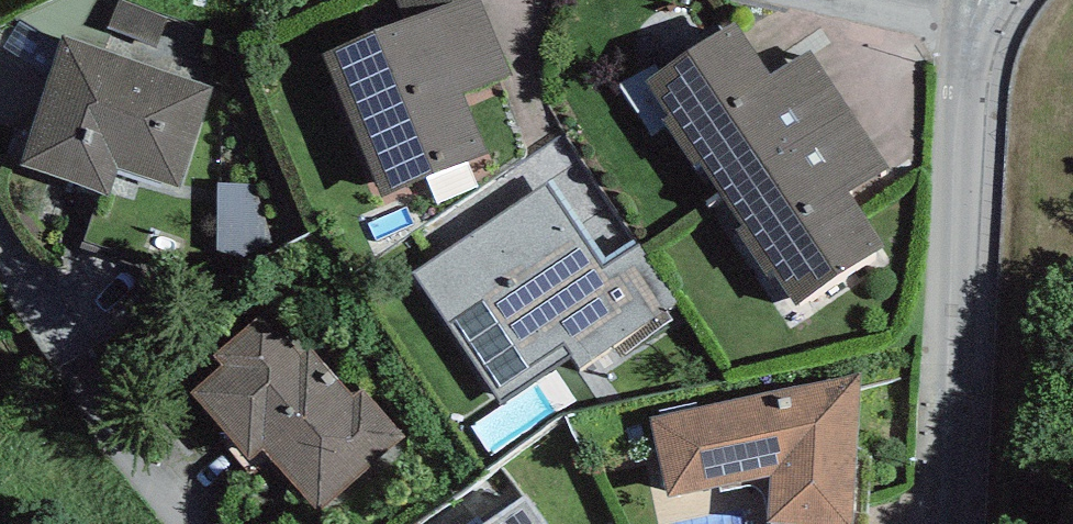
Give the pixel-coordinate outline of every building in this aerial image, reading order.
[(480,4),(320,66),(378,213),(538,150),(480,4)] [(744,44),(648,100),(784,333),(880,276),(744,44)] [(211,101),(62,57),(28,172),(177,215),(211,101)] [(652,316),(559,191),(439,280),(532,405),(652,316)] [(296,328),(212,428),(327,523),(340,523),(419,431),(296,328)] [(655,414),(670,496),(771,476),(765,523),(787,523),(853,523),(861,371),(655,414)] [(500,523),(539,523),(526,506),(500,523)]
